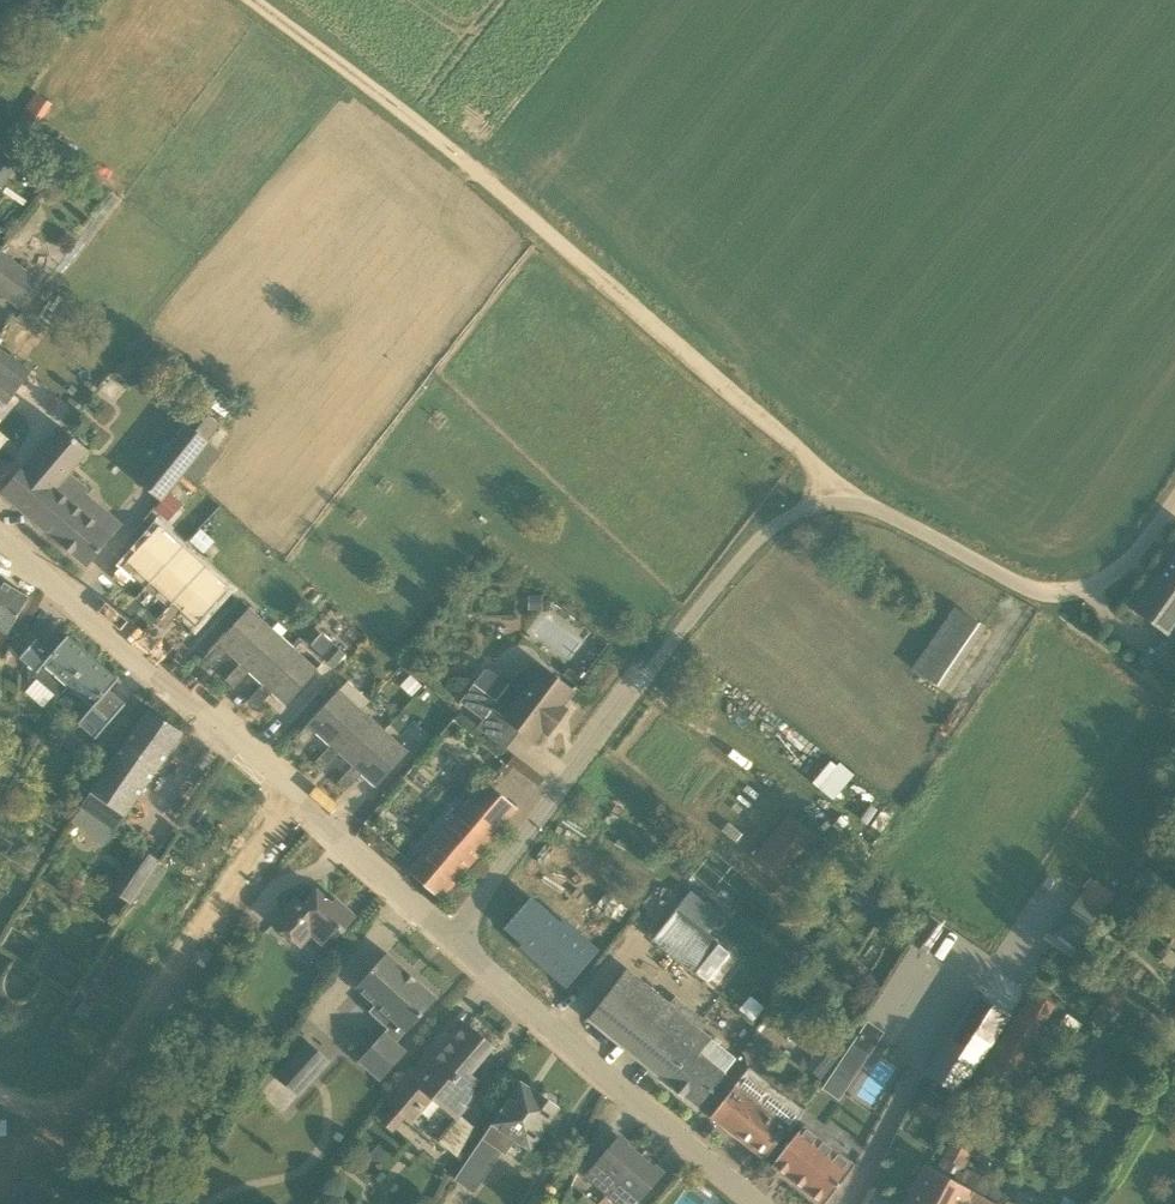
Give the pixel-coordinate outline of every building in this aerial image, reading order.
[(35,126),(50,100),(34,91),(19,117),(35,126)] [(3,188),(19,164),(0,152),(0,185),(3,188)] [(39,278),(0,251),(0,295),(18,308),(39,278)] [(32,369),(0,347),(0,401),(6,405),(32,369)] [(209,437),(221,422),(200,406),(188,422),(209,437)] [(168,495),(185,474),(211,442),(186,423),(140,481),(163,502),(168,495)] [(67,474),(87,451),(58,427),(26,464),(1,492),(88,566),(112,537),(123,525),(86,492),(87,490),(67,474)] [(163,502),(156,510),(169,521),(182,506),(168,495),(163,502)] [(150,582),(183,545),(160,525),(113,577),(122,585),(136,569),(150,582)] [(201,529),(190,541),(200,550),(211,538),(201,529)] [(172,602),(205,566),(183,545),(150,582),(136,597),(145,605),(159,590),(172,602)] [(1173,559),(1135,612),(1166,634),(1174,622),(1174,560),(1173,559)] [(196,623),(229,587),(205,566),(172,602),(159,618),(167,626),(182,610),(196,623)] [(9,632),(29,596),(0,579),(0,627),(9,632)] [(943,624),(970,644),(983,625),(955,606),(943,624)] [(240,664),(272,628),(250,607),(204,659),(212,667),(226,651),(240,664)] [(263,684),(295,648),(272,628),(240,664),(226,679),(235,687),(249,672),(263,684)] [(310,644),(323,655),(332,643),(320,633),(310,644)] [(68,686),(70,687),(95,658),(68,635),(53,652),(37,638),(19,658),(36,673),(34,676),(58,698),(68,686)] [(1174,672),(1174,647),(1162,638),(1150,655),(1174,673),(1174,672)] [(345,653),(332,643),(323,655),(321,656),(334,666),(345,653)] [(286,705),(318,670),(295,648),(263,684),(249,700),(257,708),(271,692),(286,705)] [(95,658),(70,687),(93,707),(86,716),(79,724),(96,738),(128,702),(111,688),(119,679),(95,658)] [(573,691),(553,676),(541,667),(533,678),(523,671),(518,671),(509,683),(497,700),(474,684),(460,701),(484,719),(493,708),(504,716),(504,717),(535,741),(543,730),(548,734),(566,709),(562,705),(573,691)] [(320,668),(314,675),(320,680),(323,677),(326,673),(320,668)] [(564,674),(564,675),(577,685),(582,679),(577,676),(569,669),(564,674)] [(410,673),(400,685),(411,695),(421,684),(410,673)] [(330,745),(362,710),(339,689),(293,740),(302,748),(316,733),(330,745)] [(118,828),(184,732),(149,708),(84,804),(118,828)] [(353,766),(384,731),(362,710),(330,745),(316,761),(325,769),(339,753),(353,766)] [(376,787),(407,752),(384,731),(353,766),(339,781),(348,789),(361,774),(376,787)] [(833,797),(853,772),(831,754),(811,780),(833,797)] [(440,898),(518,807),(487,780),(409,871),(440,898)] [(755,857),(780,877),(814,833),(788,814),(755,857)] [(129,902),(159,859),(139,846),(127,863),(132,867),(115,892),(129,902)] [(1090,878),(1083,893),(1106,904),(1113,890),(1090,878)] [(331,903),(317,890),(305,903),(297,896),(273,922),(297,943),(309,930),(325,945),(337,931),(340,934),(356,917),(335,898),(331,903)] [(693,973),(713,948),(720,939),(708,930),(718,918),(687,893),(650,939),(693,973)] [(531,899),(506,929),(534,952),(531,955),(568,985),(598,948),(566,922),(563,926),(531,899)] [(937,954),(914,940),(876,1001),(899,1015),(937,954)] [(405,1028),(436,995),(387,947),(355,980),(375,999),(368,1006),(387,1023),(357,1055),(377,1075),(404,1047),(394,1038),(404,1027),(405,1028)] [(671,1003),(629,969),(588,1019),(697,1107),(730,1066),(737,1058),(699,1029),(701,1027),(671,1003)] [(1001,1100),(1030,1048),(1054,1004),(1039,995),(1032,990),(1002,1037),(972,1084),(1001,1100)] [(924,1073),(959,1095),(1011,1015),(977,992),(924,1073)] [(429,1118),(441,1104),(456,1117),(482,1085),(468,1073),(491,1046),(466,1024),(420,1077),(409,1067),(383,1097),(393,1107),(381,1121),(393,1131),(405,1117),(412,1123),(422,1111),(429,1118)] [(308,1040),(276,1076),(297,1095),(329,1058),(308,1040)] [(809,1058),(826,1072),(836,1059),(819,1046),(809,1058)] [(856,1073),(840,1062),(822,1089),(839,1100),(856,1073)] [(503,1152),(497,1149),(509,1133),(530,1148),(558,1107),(555,1105),(555,1097),(547,1092),(540,1095),(522,1082),(455,1179),(469,1189),(474,1193),(503,1152)] [(765,1158),(786,1132),(791,1126),(735,1085),(711,1116),(765,1158)] [(990,1121),(968,1110),(942,1161),(963,1172),(990,1121)] [(826,1202),(856,1165),(801,1128),(773,1164),(824,1203),(825,1203),(826,1202)] [(605,1196),(640,1155),(618,1136),(583,1177),(605,1196)] [(663,1174),(640,1155),(605,1196),(615,1203),(637,1203),(663,1174)] [(964,1185),(921,1163),(902,1203),(1000,1203),(964,1185)]
